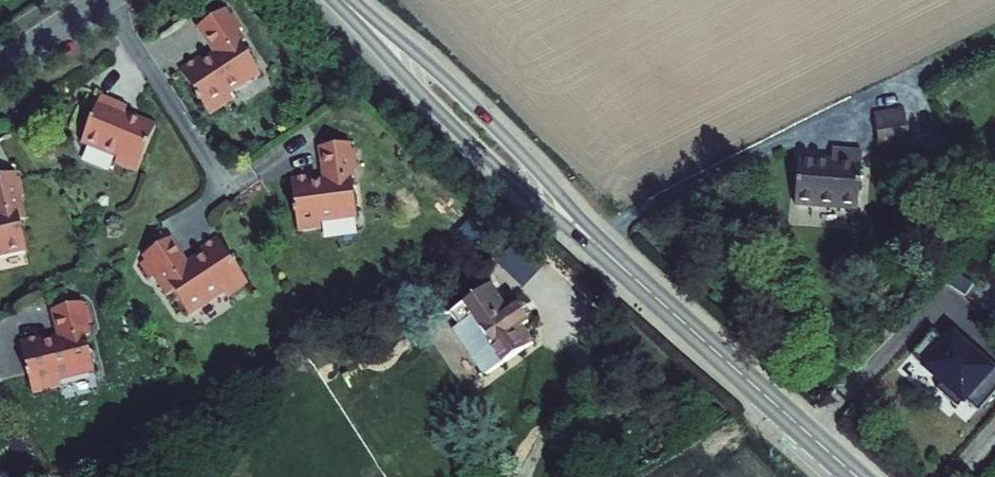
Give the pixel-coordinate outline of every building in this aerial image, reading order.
[(227,22),(201,38),(218,64),(198,77),(195,73),(184,80),(212,124),(236,109),(232,102),(261,83),(241,54),(247,50),(227,22)] [(126,116),(101,104),(81,149),(116,165),(113,171),(134,180),(154,137),(123,122),(126,116)] [(892,127),(862,132),(867,162),(897,158),(892,127)] [(352,159),(323,161),(326,198),(312,199),(311,191),(293,193),(297,246),(322,244),(321,235),(358,233),(354,191),(355,191),(352,159)] [(845,221),(849,164),(820,162),(819,172),(787,171),(784,216),(845,221)] [(18,184),(0,187),(0,266),(27,262),(21,233),(27,232),(18,184)] [(195,324),(228,301),(231,306),(251,292),(221,247),(204,259),(207,264),(192,275),(173,247),(147,265),(150,271),(145,274),(155,290),(161,285),(175,305),(179,301),(195,324)] [(970,296),(947,281),(939,293),(961,308),(970,296)] [(481,293),(456,311),(469,329),(460,335),(469,347),(464,351),(496,396),(541,364),(526,344),(534,338),(522,322),(509,332),(481,293)] [(80,317),(50,324),(57,351),(44,354),(43,350),(18,356),(30,405),(58,399),(57,393),(93,384),(91,376),(93,375),(90,363),(87,364),(83,348),(88,347),(80,317)] [(921,365),(905,355),(901,364),(891,358),(877,384),(906,398),(921,365)]
